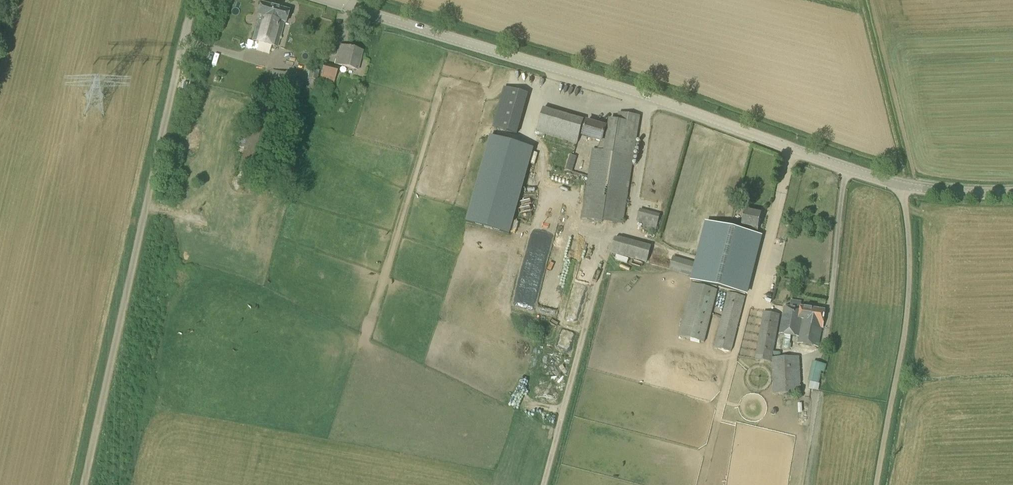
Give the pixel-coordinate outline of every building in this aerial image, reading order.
[(286,23),(290,11),(260,3),(257,16),(259,16),(253,41),(276,47),(283,22),(286,23)] [(358,69),(363,51),(341,45),(336,63),(358,69)] [(333,87),(338,68),(324,64),(319,83),(333,87)] [(313,100),(318,81),(317,81),(319,71),(309,68),(307,79),(308,79),(302,98),(313,100)] [(299,97),(304,79),(278,72),(273,90),(299,97)] [(526,93),(502,87),(491,126),(515,133),(526,93)] [(543,108),(535,135),(542,139),(544,135),(577,144),(584,120),(543,108)] [(597,151),(592,150),(580,218),(620,225),(639,116),(619,113),(618,121),(611,120),(610,128),(607,143),(601,141),(597,151)] [(607,143),(610,128),(606,128),(606,126),(586,120),(582,135),(601,141),(607,143)] [(517,134),(526,140),(531,133),(522,127),(517,134)] [(530,143),(487,131),(463,217),(505,229),(530,143)] [(572,172),(577,157),(570,155),(566,170),(572,172)] [(549,247),(559,208),(546,205),(536,244),(549,247)] [(529,223),(532,211),(526,209),(522,222),(529,223)] [(655,233),(660,215),(640,209),(637,222),(644,224),(643,230),(655,233)] [(747,226),(745,233),(756,236),(761,215),(745,210),(741,225),(747,226)] [(711,268),(724,222),(704,217),(696,245),(703,247),(698,264),(711,268)] [(518,235),(521,224),(512,222),(510,233),(518,235)] [(740,231),(734,229),(731,237),(737,239),(740,231)] [(606,251),(645,261),(649,243),(610,233),(606,251)] [(585,259),(585,263),(594,264),(594,251),(567,250),(567,258),(585,259)] [(696,268),(673,261),(669,273),(693,279),(696,268)] [(185,280),(186,268),(177,268),(177,280),(185,280)] [(792,287),(793,281),(783,278),(782,285),(792,287)] [(704,343),(717,290),(691,284),(678,337),(704,343)] [(731,352),(745,297),(728,293),(714,348),(731,352)] [(800,309),(784,307),(780,334),(784,335),(782,349),(789,350),(791,336),(799,337),(798,344),(819,347),(822,328),(823,328),(826,311),(801,307),(800,309)] [(772,358),(780,315),(763,312),(754,359),(772,362),(773,394),(801,393),(799,357),(772,358)] [(824,373),(826,365),(812,362),(808,382),(810,382),(809,389),(818,391),(820,384),(818,384),(821,372),(824,373)]
